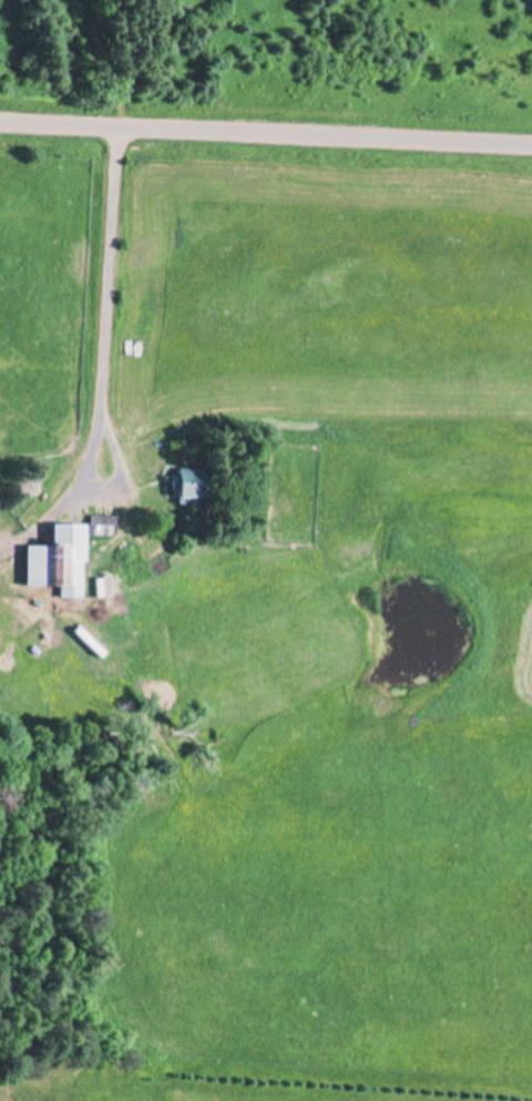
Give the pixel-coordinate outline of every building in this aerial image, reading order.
[(205,467),(205,501),(176,502),(176,488),(171,488),(170,473),(177,473),(176,467),(205,467)] [(112,512),(112,531),(90,531),(89,512),(112,512)] [(82,595),(59,597),(59,584),(24,584),(24,544),(45,543),(45,542),(51,542),(51,522),(81,522),(82,595)]
